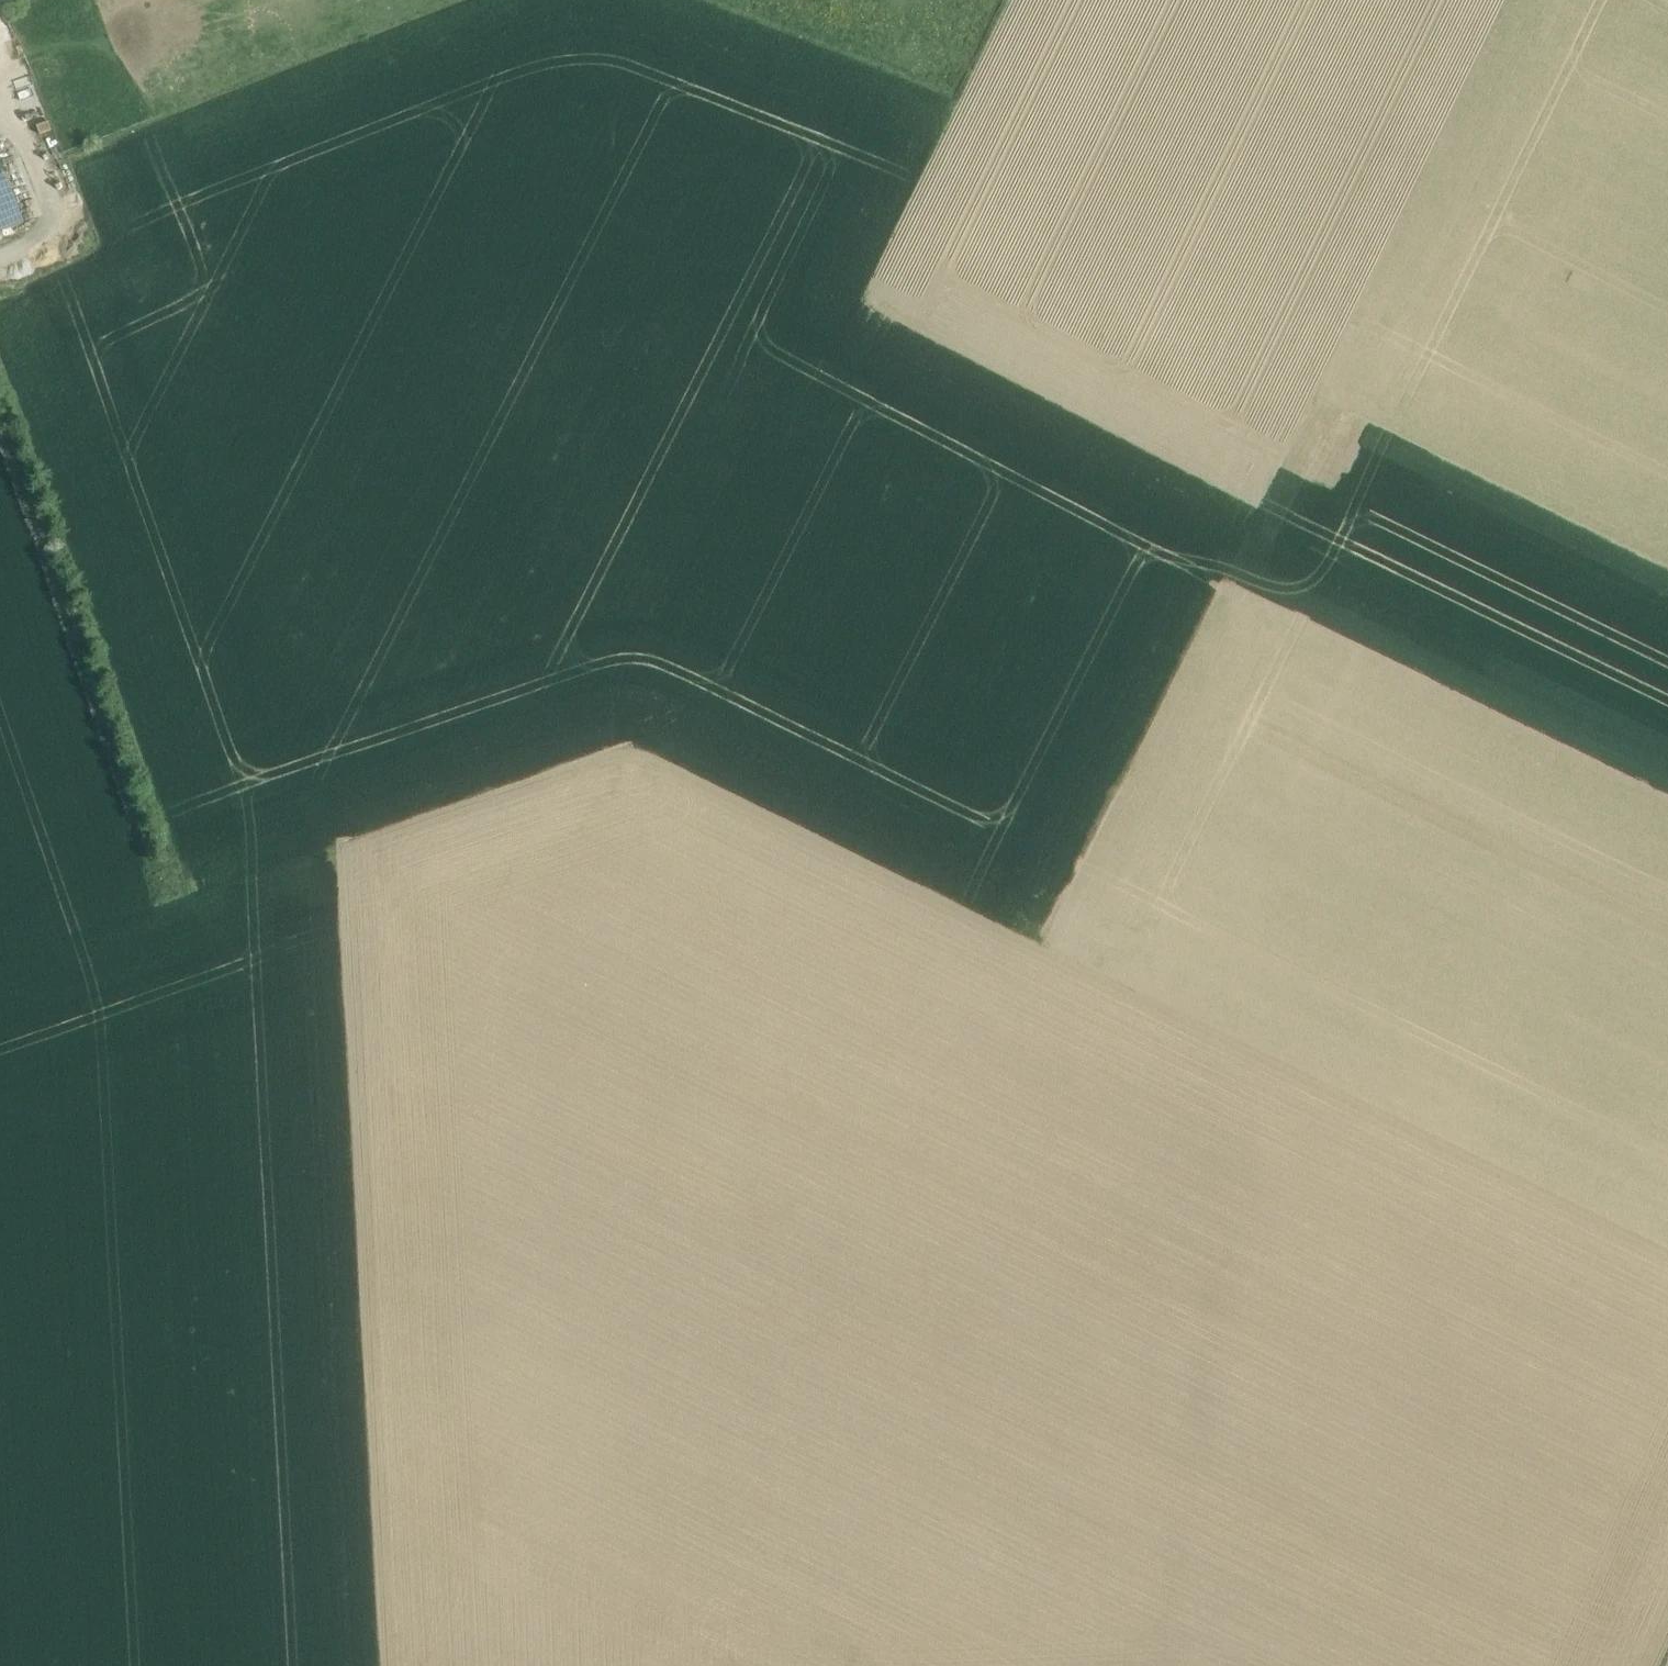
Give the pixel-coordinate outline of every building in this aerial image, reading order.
[(25,222),(0,157),(0,231),(25,222)]
